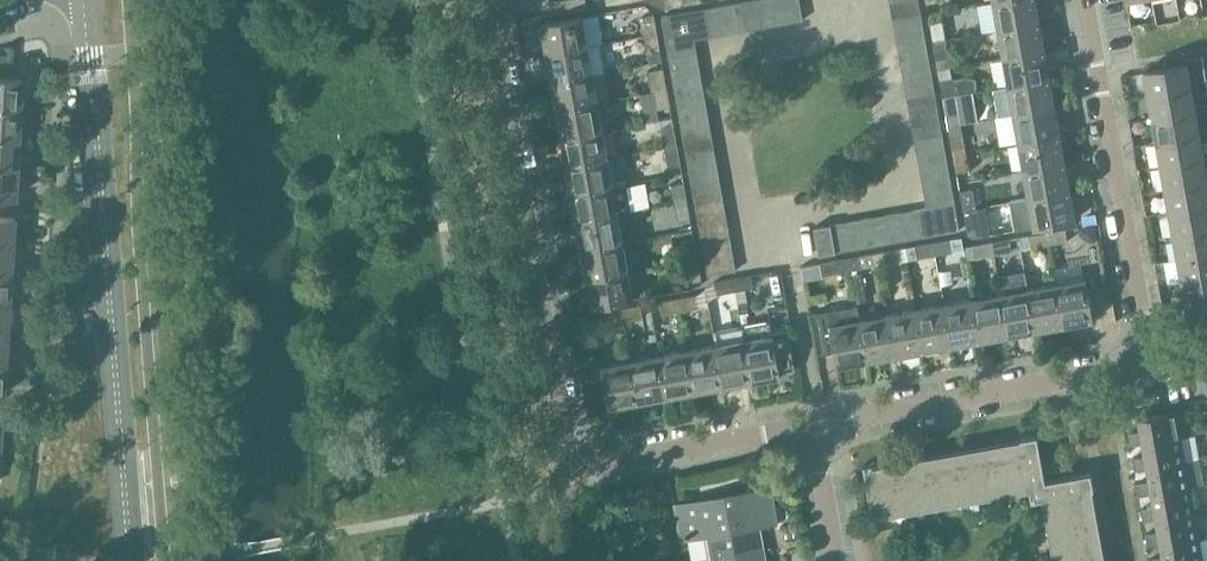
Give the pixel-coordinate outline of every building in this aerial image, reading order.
[(567,0),(558,0),(549,2),(551,14),(569,11),(567,0)] [(569,11),(587,8),(586,0),(567,0),(569,11)] [(744,1),(749,29),(763,27),(758,0),(750,0),(744,1)] [(763,27),(776,24),(772,0),(758,0),(763,27)] [(776,24),(790,22),(786,0),(772,0),(776,24)] [(790,22),(803,19),(800,0),(786,0),(790,22)] [(893,17),(921,12),(919,0),(908,0),(890,3),(893,17)] [(999,29),(1040,21),(1036,0),(996,0),(994,0),(999,29)] [(744,1),(731,4),(736,32),(749,29),(744,1)] [(731,4),(717,6),(722,34),(736,32),(731,4)] [(717,6),(703,8),(708,36),(722,34),(717,6)] [(667,44),(695,39),(708,36),(703,8),(662,16),(667,44)] [(893,17),(895,30),(923,25),(921,12),(893,17)] [(641,17),(645,35),(657,32),(654,14),(641,17)] [(542,23),(547,52),(588,44),(583,16),(542,23)] [(930,22),(933,41),(946,38),(943,20),(930,22)] [(999,29),(1004,57),(1045,50),(1040,21),(999,29)] [(895,30),(897,44),(926,39),(923,25),(895,30)] [(657,32),(645,35),(648,53),(661,50),(657,32)] [(946,38),(933,41),(937,59),(949,56),(946,38)] [(667,44),(669,57),(697,52),(695,39),(667,44)] [(897,44),(900,57),(928,52),(926,39),(897,44)] [(547,52),(552,80),(593,73),(588,44),(547,52)] [(1004,57),(1009,85),(1050,78),(1045,50),(1004,57)] [(669,57),(672,71),(700,66),(697,52),(669,57)] [(900,57),(902,71),(930,66),(928,52),(900,57)] [(1143,71),(1148,94),(1191,87),(1191,82),(1188,70),(1205,67),(1203,56),(1185,59),(1186,63),(1143,71)] [(672,71),(674,85),(702,80),(700,66),(672,71)] [(902,71),(905,84),(933,79),(930,66),(902,71)] [(552,80),(557,108),(598,101),(611,99),(607,70),(593,73),(552,80)] [(651,72),(655,91),(667,89),(664,70),(651,72)] [(940,79),(943,97),(956,95),(953,76),(940,79)] [(20,108),(21,96),(25,96),(26,80),(22,80),(22,78),(0,77),(0,107),(20,108)] [(1009,85),(1014,113),(1055,106),(1050,78),(1009,85)] [(905,84),(907,98),(935,93),(933,79),(905,84)] [(1152,118),(1196,110),(1195,106),(1193,94),(1206,91),(1206,80),(1206,79),(1191,82),(1191,87),(1148,94),(1152,118)] [(674,85),(677,98),(705,93),(702,80),(674,85)] [(667,89),(655,91),(658,109),(671,106),(667,89)] [(677,98),(679,112),(707,107),(705,93),(677,98)] [(907,98),(910,112),(938,106),(935,93),(907,98)] [(956,95),(943,97),(947,115),(959,113),(956,95)] [(557,108),(562,136),(603,129),(598,101),(557,108)] [(1156,142),(1200,134),(1199,129),(1197,117),(1206,115),(1206,103),(1195,106),(1196,110),(1152,118),(1156,142)] [(910,112),(912,125),(940,120),(938,106),(910,112)] [(1014,113),(1019,142),(1060,134),(1055,106),(1014,113)] [(18,138),(20,108),(0,107),(0,137),(18,138)] [(679,112),(681,125),(710,120),(707,107),(679,112)] [(681,125),(684,139),(712,134),(710,120),(681,125)] [(912,125),(914,139),(943,134),(940,120),(912,125)] [(662,129),(665,147),(678,145),(674,127),(662,129)] [(1161,165),(1204,158),(1203,153),(1201,140),(1206,139),(1206,128),(1199,129),(1200,134),(1156,142),(1161,165)] [(562,136),(567,165),(608,157),(603,129),(562,136)] [(950,135),(954,153),(966,151),(963,133),(950,135)] [(684,139),(686,152),(714,147),(712,134),(684,139)] [(914,139),(917,152),(945,147),(943,134),(914,139)] [(1019,142),(1024,170),(1065,162),(1060,134),(1019,142)] [(17,168),(18,138),(0,137),(0,167),(17,168)] [(678,145),(665,147),(668,165),(681,163),(678,145)] [(686,152),(689,166),(717,161),(714,147),(686,152)] [(917,152),(919,166),(947,161),(945,147),(917,152)] [(966,151),(954,153),(957,171),(969,169),(966,151)] [(1165,189),(1206,181),(1206,174),(1205,164),(1206,164),(1206,152),(1203,153),(1204,158),(1161,165),(1165,189)] [(567,165),(572,193),(613,185),(608,157),(567,165)] [(689,166),(691,180),(719,175),(717,161),(689,166)] [(919,166),(922,179),(950,174),(947,161),(919,166)] [(1024,170),(1029,198),(1070,191),(1065,162),(1024,170)] [(0,167),(0,197),(15,198),(17,168),(0,167)] [(922,179),(924,193),(952,188),(950,174),(922,179)] [(691,180),(694,193),(722,188),(719,175),(691,180)] [(1169,213),(1206,206),(1206,181),(1165,189),(1169,213)] [(672,185),(675,203),(688,201),(684,183),(672,185)] [(572,193),(577,221),(618,214),(613,185),(572,193)] [(694,193),(696,207),(724,202),(722,188),(694,193)] [(924,193),(927,206),(955,201),(952,188),(924,193)] [(960,191),(964,209),(976,207),(973,189),(960,191)] [(1070,191),(1029,198),(1034,226),(1075,219),(1070,191)] [(688,201),(675,203),(678,221),(691,219),(688,201)] [(927,206),(913,209),(918,237),(960,229),(955,201),(927,206)] [(696,207),(699,220),(727,215),(724,202),(696,207)] [(1173,236),(1206,230),(1206,206),(1169,213),(1173,236)] [(976,207),(964,209),(967,227),(980,225),(976,207)] [(913,209),(899,211),(904,239),(918,237),(913,209)] [(899,211),(885,214),(890,242),(904,239),(899,211)] [(577,221),(582,249),(623,242),(618,214),(577,221)] [(885,214),(871,216),(876,245),(890,242),(885,214)] [(699,220),(701,234),(729,229),(727,215),(699,220)] [(12,246),(14,217),(0,216),(0,246),(12,246)] [(871,216),(857,219),(862,247),(876,245),(871,216)] [(857,219),(843,221),(848,250),(862,247),(857,219)] [(843,221),(829,224),(834,252),(848,250),(843,221)] [(834,252),(829,224),(814,226),(819,255),(834,252)] [(1066,228),(1047,231),(1050,244),(1068,241),(1066,228)] [(701,234),(703,247),(731,242),(729,229),(701,234)] [(1178,260),(1206,255),(1206,230),(1173,236),(1178,260)] [(1050,244),(1047,231),(1029,235),(1032,247),(1050,244)] [(952,238),(933,242),(936,254),(954,251),(952,238)] [(1009,238),(991,241),(994,254),(1012,251),(1009,238)] [(682,241),(685,259),(698,257),(694,239),(682,241)] [(994,254),(991,241),(973,245),(975,257),(994,254)] [(582,249),(587,277),(628,270),(623,242),(582,249)] [(703,247),(706,261),(734,256),(731,242),(703,247)] [(936,254),(933,242),(916,245),(918,258),(936,254)] [(10,276),(12,246),(0,246),(0,275),(10,276)] [(896,248),(877,252),(880,264),(898,261),(896,248)] [(880,264),(877,252),(859,255),(862,268),(867,267),(868,272),(870,272),(872,283),(874,282),(875,288),(881,287),(880,282),(882,281),(880,264)] [(1182,284),(1206,279),(1206,255),(1178,260),(1182,284)] [(734,256),(706,261),(708,275),(736,270),(734,256)] [(698,257),(685,259),(688,277),(701,275),(698,257)] [(821,262),(823,274),(841,271),(838,259),(821,262)] [(628,270),(587,277),(593,306),(633,298),(628,270)] [(751,274),(733,278),(735,290),(753,287),(751,274)] [(8,306),(10,276),(0,275),(0,305),(8,306)] [(735,290),(733,278),(715,281),(717,294),(735,290)] [(1086,278),(1057,284),(1064,324),(1093,319),(1086,278)] [(1116,311),(1111,289),(1094,293),(1091,279),(1090,279),(1098,315),(1116,311)] [(1182,284),(1186,307),(1206,304),(1206,279),(1182,284)] [(1057,284),(1029,289),(1036,330),(1064,324),(1057,284)] [(1029,289),(1001,294),(1008,335),(1036,330),(1029,289)] [(1001,294),(972,299),(980,340),(1008,335),(1001,294)] [(697,295),(679,298),(681,311),(699,307),(697,295)] [(681,311),(679,298),(661,301),(663,314),(681,311)] [(972,299),(945,304),(952,345),(980,340),(972,299)] [(945,304),(917,309),(924,350),(952,345),(945,304)] [(7,335),(8,306),(0,305),(0,335),(7,335)] [(641,305),(623,308),(625,320),(643,317),(641,305)] [(868,360),(861,319),(858,305),(815,313),(823,353),(837,351),(839,365),(868,360)] [(625,320),(623,308),(604,311),(607,324),(625,320)] [(917,309),(889,314),(896,355),(924,350),(917,309)] [(889,314),(861,319),(868,360),(896,355),(889,314)] [(771,321),(742,326),(752,381),(780,376),(780,371),(795,368),(787,326),(772,329),(771,321)] [(714,331),(716,345),(724,386),(752,381),(742,326),(714,331)] [(716,345),(688,350),(695,391),(724,386),(716,345)] [(688,350),(660,355),(667,396),(695,391),(688,350)] [(660,355),(632,360),(639,401),(667,396),(660,355)] [(607,392),(608,392),(603,365),(605,365),(603,359),(590,361),(596,391),(606,389),(607,392)] [(603,365),(608,392),(611,406),(639,401),(632,360),(605,365),(603,365)] [(1130,445),(1143,442),(1181,436),(1176,410),(1138,416),(1141,430),(1128,432),(1130,445)] [(1087,490),(1094,488),(1091,472),(1046,480),(1037,434),(1021,437),(1022,445),(867,472),(865,472),(873,515),(880,513),(879,512),(892,510),(892,507),(904,505),(905,512),(906,512),(906,508),(924,504),(923,501),(935,499),(936,507),(938,507),(937,502),(955,499),(954,496),(966,494),(967,501),(969,501),(968,496),(986,493),(986,490),(998,488),(999,495),(1000,495),(1000,491),(1018,487),(1017,484),(1029,482),(1032,500),(1049,496),(1051,508),(1048,509),(1051,527),(1047,527),(1047,529),(1055,528),(1057,539),(1054,540),(1057,558),(1053,559),(1053,560),(1060,559),(1061,560),(1100,560),(1087,490)] [(1135,470),(1147,468),(1185,461),(1181,436),(1143,442),(1145,455),(1133,457),(1135,470)] [(1152,493),(1190,486),(1203,484),(1199,458),(1185,461),(1147,468),(1150,480),(1137,482),(1139,495),(1152,493)] [(1144,520),(1156,518),(1194,511),(1190,486),(1152,493),(1154,506),(1141,508),(1144,520)] [(763,542),(759,542),(756,524),(775,520),(776,525),(777,525),(771,487),(676,504),(682,541),(684,541),(683,537),(708,533),(713,560),(766,560),(763,543),(764,543),(763,542)] [(1148,546),(1161,543),(1199,537),(1194,511),(1156,518),(1159,531),(1146,533),(1148,546)] [(1199,537),(1161,543),(1163,556),(1151,558),(1151,560),(1203,560),(1199,537)]
